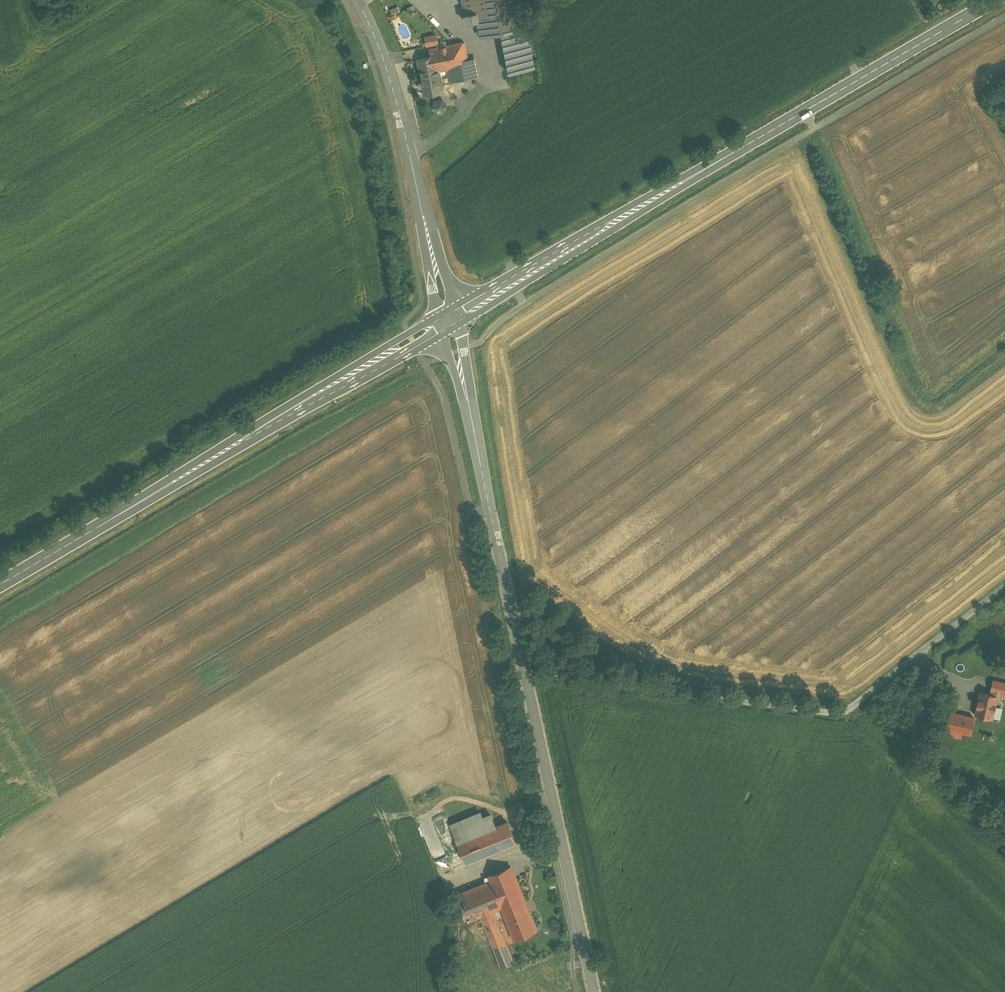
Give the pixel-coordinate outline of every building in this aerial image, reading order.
[(467,24),(474,22),(478,22),(480,29),(482,38),(501,34),(508,73),(534,68),(520,0),(462,0),(467,24)] [(394,14),(402,11),(400,6),(392,9),(394,14)] [(440,33),(427,36),(429,45),(442,43),(440,33)] [(464,43),(429,50),(430,57),(436,56),(440,76),(457,73),(459,81),(476,77),(473,62),(468,64),(464,43)] [(440,76),(436,56),(430,57),(417,60),(425,96),(443,92),(440,76)] [(441,102),(439,101),(437,101),(435,101),(432,101),(431,102),(429,104),(428,106),(428,108),(428,110),(429,112),(431,114),(433,115),(435,116),(437,116),(439,115),(441,114),(442,112),(443,110),(443,108),(443,106),(442,104),(441,102)] [(993,680),(990,691),(998,693),(1004,695),(1004,682),(993,680)] [(980,692),(974,715),(992,719),(998,693),(991,691),(990,694),(980,692)] [(974,718),(950,712),(946,728),(970,734),(974,718)] [(457,842),(495,827),(489,815),(481,818),(478,813),(450,824),(457,842)] [(465,863),(516,842),(507,822),(495,827),(457,842),(465,863)] [(510,866),(488,875),(491,881),(461,893),(471,919),(481,915),(502,967),(513,963),(495,918),(492,911),(498,909),(501,907),(523,898),(510,866)] [(523,898),(501,907),(514,939),(536,930),(523,898)] [(498,909),(492,911),(495,918),(501,916),(498,909)]
